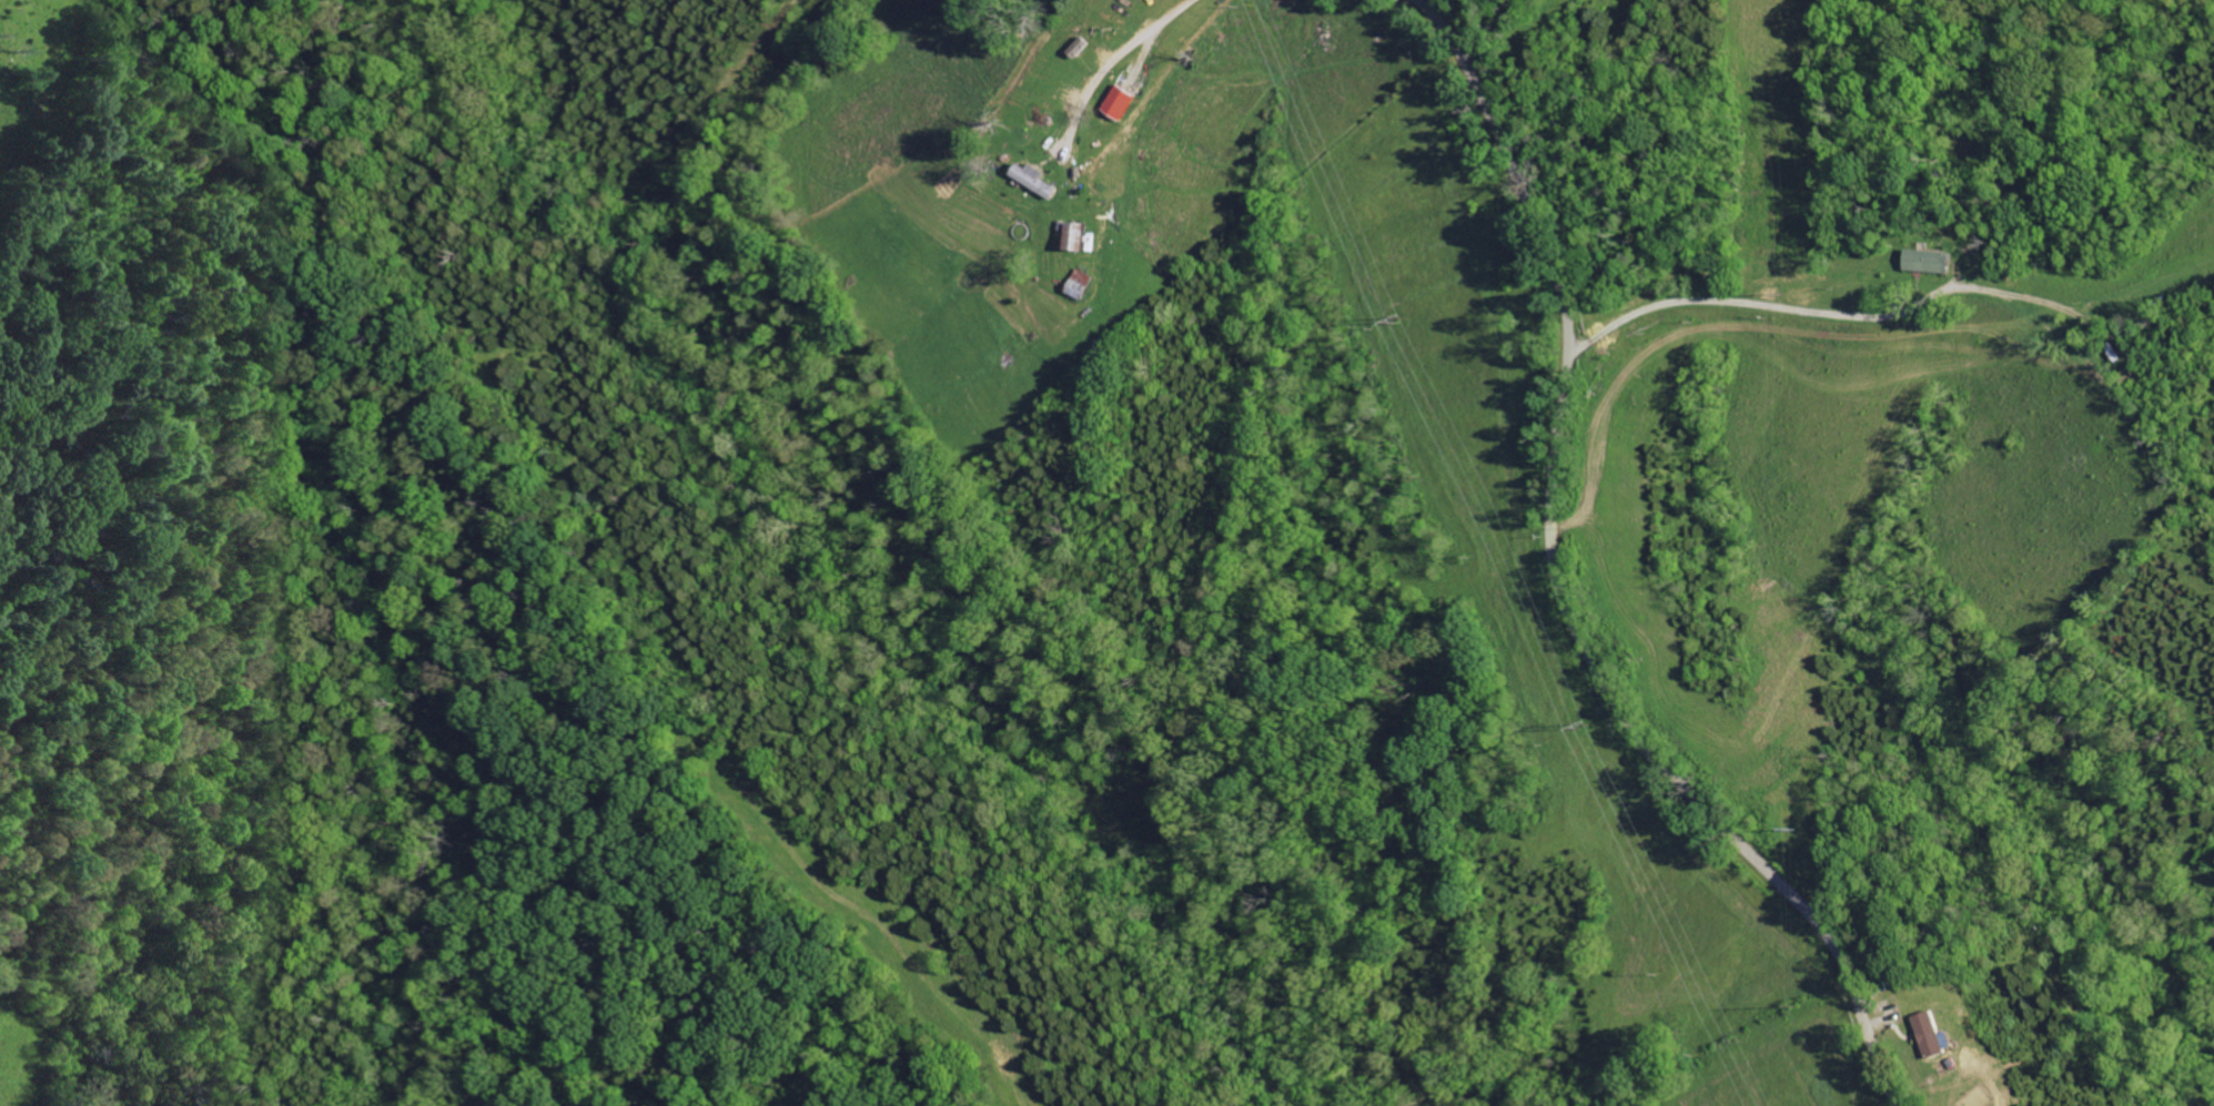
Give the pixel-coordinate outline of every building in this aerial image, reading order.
[(1132,121),(1144,95),(1123,85),(1111,111),(1132,121)] [(1047,180),(1051,172),(1035,165),(1033,168),(1023,163),(1016,178),(1060,199),(1065,188),(1047,180)] [(1075,252),(1096,252),(1097,224),(1076,224),(1075,252)] [(1956,274),(1957,253),(1912,251),(1911,271),(1956,274)] [(1072,294),(1091,301),(1099,277),(1081,270),(1072,294)] [(1960,1031),(1948,1034),(1942,1010),(1921,1016),(1933,1058),(1965,1049),(1960,1031)]
